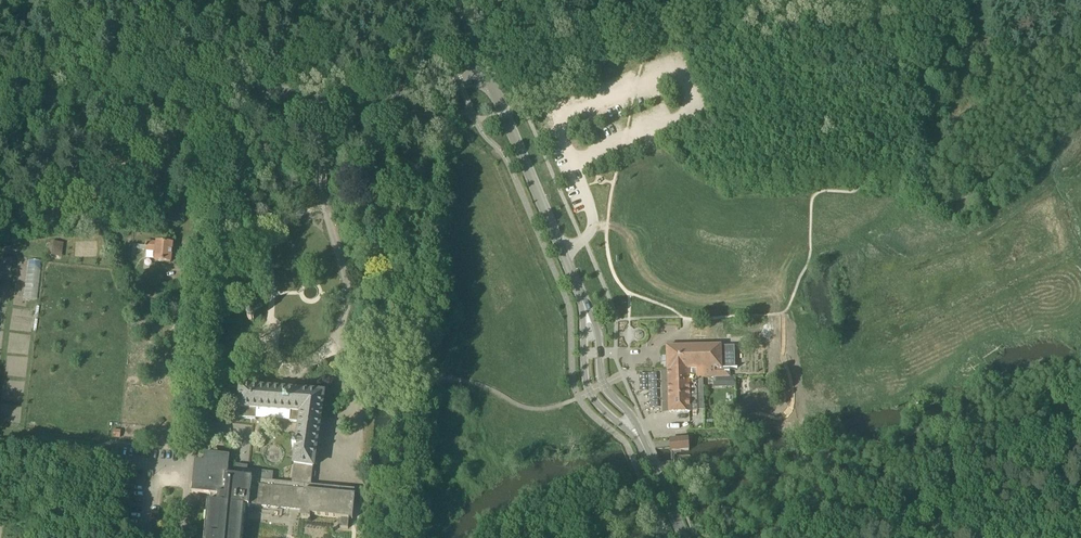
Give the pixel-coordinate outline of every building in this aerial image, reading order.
[(146,251),(156,252),(155,261),(171,262),(173,244),(157,242),(157,243),(147,242),(146,251)] [(61,245),(54,244),(53,257),(60,258),(61,245)] [(38,299),(41,260),(27,259),(24,298),(38,299)] [(730,378),(730,372),(730,369),(736,368),(736,345),(667,347),(667,370),(668,370),(669,413),(680,412),(699,411),(698,377),(713,377),(714,388),(727,388),(726,378),(730,378)] [(323,393),(241,387),(239,409),(240,409),(239,418),(256,419),(256,411),(291,414),(290,422),(300,423),(297,444),(293,443),(292,448),(296,448),(294,464),(292,483),(273,481),(274,473),(248,470),(247,478),(227,476),(229,457),(230,457),(230,456),(205,453),(204,462),(195,461),(192,493),(209,494),(211,495),(211,503),(208,503),(205,537),(241,537),(244,506),(302,511),(301,518),(309,519),(310,517),(341,519),(340,526),(348,527),(349,519),(353,519),(355,495),(354,495),(355,489),(309,485),(311,467),(313,467),(323,393)] [(674,447),(674,452),(690,451),(689,438),(671,439),(671,447),(674,447)]
